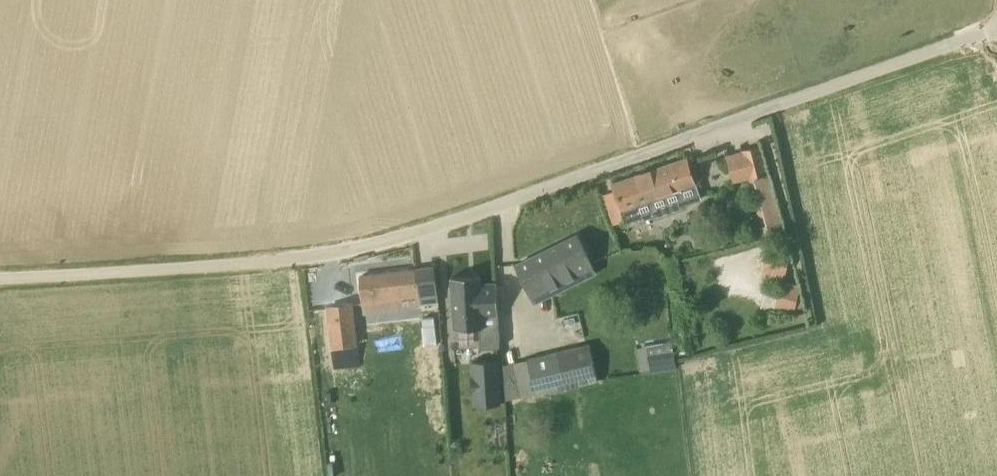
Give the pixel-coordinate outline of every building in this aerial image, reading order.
[(784,231),(768,174),(760,146),(743,151),(743,152),(728,156),(735,182),(748,179),(764,237),(784,231)] [(654,219),(684,209),(678,191),(696,184),(687,157),(612,183),(622,210),(648,201),(654,219)] [(528,291),(538,287),(588,262),(577,235),(517,265),(528,291)] [(789,269),(793,254),(771,247),(766,262),(763,276),(783,281),(785,282),(789,269)] [(435,267),(416,269),(420,297),(421,306),(439,303),(435,267)] [(363,304),(420,297),(416,269),(359,276),(363,304)] [(481,283),(481,275),(451,277),(454,328),(480,326),(481,348),(500,347),(497,282),(481,283)] [(796,316),(799,302),(779,297),(775,311),(796,316)] [(333,347),(357,345),(352,304),(328,307),(333,347)] [(663,344),(664,354),(666,372),(676,371),(674,360),(672,343),(663,344)] [(536,395),(599,380),(590,344),(528,359),(536,395)] [(474,405),(501,404),(499,359),(471,360),(474,405)]
